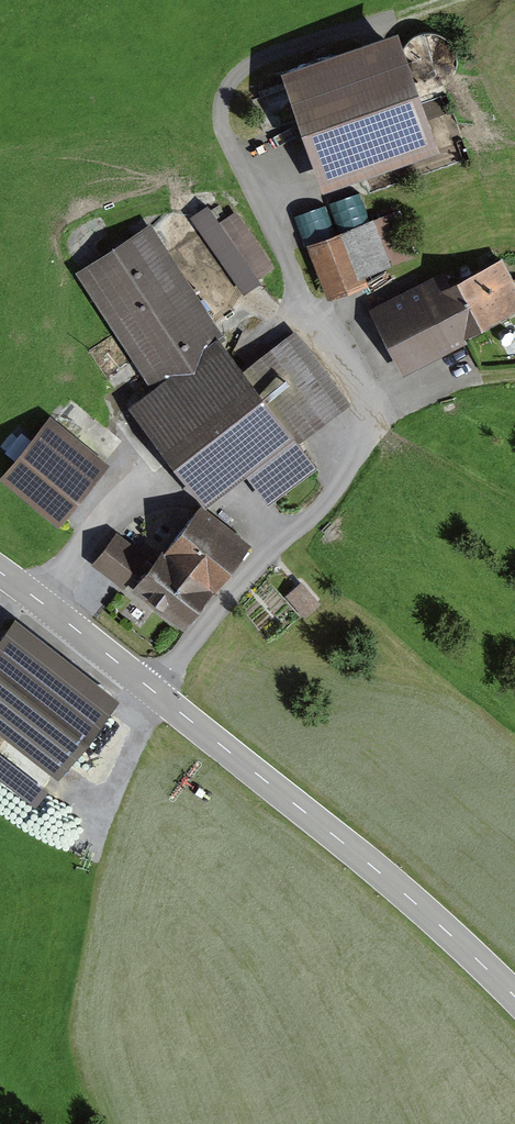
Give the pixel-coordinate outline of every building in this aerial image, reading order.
[(440,154),(399,34),(283,74),(324,194),(440,154)] [(248,296),(282,273),(240,212),(218,226),(207,211),(195,220),(248,296)] [(314,245),(332,295),(421,264),(403,214),(314,245)] [(270,503),(319,469),(303,446),(363,404),(302,317),(249,355),(156,223),(82,275),(163,390),(138,407),(204,502),(248,471),(270,503)] [(504,262),(454,287),(448,274),(370,314),(403,379),(514,323),(514,284),(504,262)] [(65,524),(112,460),(49,413),(1,477),(65,524)] [(186,628),(252,541),(202,502),(163,553),(125,525),(97,561),(186,628)] [(308,618),(325,602),(306,581),(288,596),(308,618)] [(118,697),(13,620),(0,637),(0,732),(60,777),(118,697)] [(53,790),(0,750),(0,784),(36,811),(53,790)]
